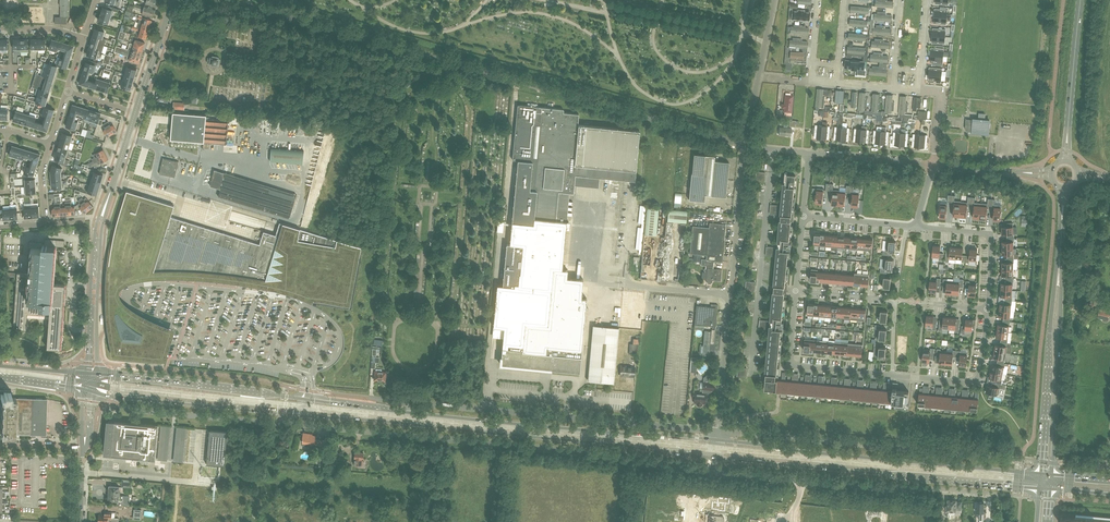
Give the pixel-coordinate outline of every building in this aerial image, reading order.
[(69,0),(60,0),(60,6),(61,6),(60,17),(55,16),(55,23),(67,24),(67,23),(67,17),(68,17),(68,6),(69,6),(69,0)] [(152,17),(154,13),(138,8),(134,6),(128,4),(128,7),(143,12),(142,14),(152,17)] [(134,6),(138,8),(154,13),(155,8),(145,5),(144,7),(135,4),(134,6)] [(935,9),(934,16),(947,17),(947,10),(946,10),(946,7),(940,6),(940,9),(935,9)] [(101,14),(110,17),(111,17),(114,11),(117,12),(118,9),(112,7),(111,10),(103,7),(101,14)] [(810,11),(792,9),(791,18),(809,20),(810,11)] [(101,14),(98,21),(108,24),(110,17),(101,14)] [(139,19),(138,22),(142,23),(150,26),(152,20),(139,16),(138,18),(139,19)] [(934,16),(934,23),(946,24),(947,17),(934,16)] [(137,26),(136,27),(139,28),(138,28),(140,29),(140,30),(147,32),(147,31),(148,30),(149,30),(150,26),(142,23),(138,22),(137,26)] [(102,38),(104,31),(95,28),(93,35),(102,38)] [(933,28),(932,35),(945,37),(946,29),(933,28)] [(140,30),(138,36),(146,38),(147,34),(147,33),(147,32),(140,30)] [(120,31),(118,38),(124,40),(126,33),(120,31)] [(93,35),(91,41),(104,46),(106,39),(102,38),(93,35)] [(945,37),(932,35),(932,42),(944,44),(945,37)] [(57,47),(59,41),(52,39),(49,49),(56,51),(57,47)] [(129,43),(128,46),(133,48),(142,51),(145,42),(143,42),(136,40),(135,41),(134,45),(133,45),(133,44),(129,43)] [(57,47),(66,50),(72,52),(74,46),(59,41),(57,47)] [(91,41),(89,48),(100,52),(105,53),(108,47),(104,46),(91,41)] [(142,51),(133,48),(128,46),(127,49),(116,46),(115,49),(140,57),(142,51)] [(848,46),(847,55),(864,56),(865,48),(848,46)] [(89,48),(87,55),(98,58),(100,52),(89,48)] [(931,48),(931,55),(943,56),(944,49),(931,48)] [(139,62),(140,57),(115,49),(114,52),(127,57),(126,60),(129,61),(130,60),(134,61),(139,62)] [(66,50),(63,59),(69,61),(72,52),(66,50)] [(111,56),(105,54),(103,62),(109,64),(111,56)] [(219,66),(220,59),(219,58),(219,57),(212,55),(212,57),(210,57),(210,58),(208,57),(207,62),(209,63),(209,64),(210,64),(210,66),(217,67),(218,65),(219,66)] [(943,63),(943,56),(931,55),(930,62),(943,63)] [(60,57),(57,65),(67,68),(69,61),(63,59),(60,57)] [(84,69),(90,71),(94,72),(98,62),(91,60),(90,63),(86,62),(84,69)] [(846,67),(864,68),(865,61),(846,60),(846,67)] [(44,63),(43,69),(46,70),(55,73),(57,66),(49,64),(48,63),(47,64),(44,63)] [(125,73),(134,76),(137,70),(127,67),(125,73)] [(929,67),(929,74),(941,76),(942,68),(929,67)] [(43,69),(41,75),(53,79),(55,73),(46,70),(43,69)] [(90,71),(84,69),(79,84),(85,85),(86,80),(87,80),(87,79),(90,71)] [(51,86),(53,79),(44,76),(36,73),(34,80),(41,82),(42,79),(46,80),(45,83),(45,84),(51,86)] [(125,73),(123,80),(132,83),(134,76),(125,73)] [(941,76),(929,74),(928,81),(941,83),(941,76)] [(95,82),(95,83),(94,88),(100,90),(103,80),(97,78),(95,82)] [(85,85),(94,88),(95,83),(95,82),(87,79),(87,80),(86,80),(85,85)] [(100,90),(107,92),(111,81),(104,79),(103,80),(100,90)] [(49,92),(51,86),(45,84),(44,84),(45,84),(44,87),(40,86),(41,82),(34,80),(31,87),(37,89),(49,92)] [(132,83),(123,80),(121,87),(130,89),(132,83)] [(817,88),(816,105),(824,106),(825,89),(817,88)] [(37,89),(35,95),(38,96),(47,99),(49,92),(37,89)] [(844,90),(836,90),(835,102),(843,103),(844,90)] [(167,102),(169,94),(158,92),(156,100),(167,102)] [(785,95),(784,111),(791,111),(793,95),(785,95)] [(31,97),(30,100),(36,102),(39,103),(45,105),(47,99),(38,96),(37,98),(37,99),(31,97)] [(185,111),(186,103),(174,102),(174,110),(185,111)] [(76,112),(77,112),(85,115),(87,109),(73,104),(71,110),(76,112)] [(14,106),(11,114),(15,115),(13,121),(20,123),(23,113),(23,112),(16,110),(17,107),(14,106)] [(573,193),(573,186),(574,178),(574,176),(599,178),(634,181),(639,131),(577,125),(578,114),(566,113),(562,113),(562,110),(537,107),(527,107),(516,106),(511,161),(517,161),(510,242),(507,242),(503,285),(497,285),(493,326),(504,327),(503,337),(501,364),(541,368),(541,367),(547,367),(547,368),(548,368),(548,369),(549,369),(550,369),(550,368),(551,368),(552,368),(552,369),(580,372),(587,298),(581,297),(583,279),(567,277),(568,270),(562,269),(565,227),(568,227),(568,222),(566,221),(567,216),(556,215),(558,193),(558,192),(569,193),(573,193)] [(52,117),(54,110),(44,107),(42,114),(46,115),(52,117)] [(84,119),(91,121),(94,111),(87,109),(85,115),(84,119)] [(77,112),(76,112),(71,110),(68,119),(74,121),(77,112)] [(94,111),(91,121),(90,122),(97,124),(101,113),(94,111)] [(918,111),(918,114),(918,115),(915,115),(914,117),(918,118),(918,119),(926,119),(927,112),(918,111)] [(29,115),(26,125),(33,127),(35,121),(36,117),(37,114),(30,112),(29,115)] [(228,121),(206,119),(206,115),(172,112),(170,140),(226,144),(228,121)] [(20,123),(26,125),(29,115),(23,113),(20,123)] [(986,113),(973,120),(973,121),(970,121),(969,121),(968,123),(967,131),(972,132),(972,133),(988,134),(990,120),(986,113)] [(42,129),(47,131),(52,117),(46,115),(43,123),(43,124),(42,129)] [(74,121),(68,119),(66,126),(76,129),(78,122),(74,121)] [(43,123),(35,121),(33,127),(42,129),(43,124),(43,123)] [(830,126),(827,126),(828,122),(823,121),(823,126),(822,138),(829,139),(830,126)] [(108,127),(112,134),(117,131),(113,124),(110,126),(108,122),(106,123),(108,127)] [(103,130),(107,137),(112,134),(108,127),(106,123),(103,125),(106,128),(103,130)] [(814,137),(822,138),(823,126),(816,125),(814,137)] [(873,143),(880,143),(881,131),(882,127),(877,126),(877,131),(874,130),(873,143)] [(779,135),(791,136),(792,128),(779,127),(779,135)] [(834,139),(841,140),(842,127),(835,127),(834,139)] [(849,128),(842,127),(841,140),(848,141),(849,128)] [(882,127),(881,131),(880,143),(887,144),(888,132),(886,131),(886,127),(882,127)] [(854,141),(861,142),(862,129),(855,129),(854,141)] [(862,129),(861,142),(868,142),(869,130),(862,129)] [(901,129),(901,133),(900,145),(907,146),(908,133),(905,133),(906,129),(901,129)] [(893,145),(900,145),(901,133),(894,132),(893,145)] [(70,142),(72,136),(62,133),(60,139),(70,142)] [(912,146),(919,147),(920,135),(913,134),(912,146)] [(928,135),(920,135),(919,147),(926,148),(928,135)] [(60,139),(58,146),(68,149),(68,148),(69,149),(72,150),(74,143),(70,142),(60,139)] [(19,148),(12,145),(9,155),(16,157),(19,148)] [(66,155),(67,156),(69,149),(68,148),(68,149),(58,146),(56,152),(66,155)] [(16,157),(15,158),(22,161),(24,156),(26,150),(19,148),(16,157)] [(271,148),(270,161),(303,164),(304,151),(271,148)] [(93,161),(106,154),(103,149),(93,155),(94,157),(92,159),(93,161)] [(38,160),(40,154),(26,150),(24,156),(32,158),(33,158),(38,160)] [(56,152),(54,159),(59,160),(58,163),(63,165),(64,163),(68,164),(69,160),(65,159),(66,155),(56,152)] [(106,154),(93,161),(94,163),(97,162),(98,164),(108,159),(106,154)] [(705,155),(694,154),(689,199),(704,201),(705,195),(725,197),(729,162),(714,161),(714,156),(705,155)] [(36,169),(38,160),(33,158),(32,158),(30,167),(36,169)] [(163,158),(159,174),(175,177),(178,162),(163,158)] [(51,175),(61,174),(61,172),(62,168),(52,165),(51,171),(51,175)] [(30,167),(26,166),(24,173),(34,176),(36,169),(30,167)] [(103,175),(92,171),(90,178),(91,179),(101,182),(103,175)] [(755,181),(764,182),(765,172),(762,172),(756,171),(755,181)] [(289,218),(296,195),(226,173),(220,189),(218,196),(289,218)] [(774,287),(774,291),(785,292),(786,273),(789,273),(786,273),(788,252),(791,252),(788,251),(790,231),(793,231),(793,230),(790,230),(793,207),(795,207),(795,206),(793,206),(794,188),(797,188),(797,187),(794,187),(796,175),(787,175),(787,173),(785,173),(784,178),(781,215),(780,222),(774,287)] [(91,179),(89,185),(99,188),(101,182),(91,179)] [(61,180),(51,181),(52,188),(63,187),(63,180),(61,180)] [(839,191),(840,191),(840,190),(833,190),(833,184),(830,183),(829,191),(832,191),(831,204),(838,205),(839,191)] [(89,185),(87,192),(97,195),(99,188),(89,185)] [(846,192),(849,192),(850,185),(846,185),(846,192),(840,191),(839,191),(838,205),(845,205),(846,192)] [(851,206),(858,207),(860,192),(853,191),(853,186),(850,185),(849,192),(853,193),(851,206)] [(817,189),(816,193),(816,195),(815,194),(815,198),(816,199),(815,203),(823,203),(824,189),(817,188),(817,189)] [(109,272),(108,275),(120,280),(124,279),(127,277),(133,275),(140,274),(147,273),(154,272),(162,272),(169,272),(176,272),(183,272),(190,272),(197,272),(204,273),(211,273),(218,274),(225,275),(229,275),(233,276),(234,276),(235,276),(236,276),(237,276),(238,277),(239,277),(240,277),(241,277),(242,277),(243,277),(244,278),(245,278),(246,278),(247,278),(248,278),(249,278),(250,279),(251,279),(252,279),(253,279),(255,279),(256,279),(257,280),(258,280),(259,280),(260,280),(261,280),(262,281),(264,281),(265,281),(266,281),(267,282),(269,282),(270,282),(271,282),(271,283),(272,283),(272,284),(273,284),(274,284),(275,284),(276,284),(278,284),(282,285),(282,292),(287,294),(290,295),(293,296),(295,297),(298,298),(300,299),(303,300),(304,301),(305,301),(306,301),(305,301),(311,304),(312,304),(313,302),(315,302),(350,308),(361,248),(279,222),(276,235),(263,231),(259,244),(241,238),(171,217),(174,206),(144,196),(127,191),(121,209),(120,213),(119,217),(118,218),(118,219),(118,220),(117,221),(117,222),(117,223),(117,224),(116,225),(116,226),(116,227),(115,228),(115,230),(115,231),(115,232),(114,233),(114,234),(114,235),(114,236),(114,237),(113,242),(110,241),(109,247),(112,247),(111,252),(111,254),(110,258),(110,261),(109,265),(109,267),(109,269),(109,272)] [(953,216),(960,216),(961,202),(961,201),(955,200),(955,195),(952,195),(951,202),(954,202),(953,216)] [(89,210),(93,207),(86,198),(84,200),(82,197),(80,199),(89,210)] [(961,202),(960,216),(966,217),(968,204),(971,204),(972,197),(968,197),(967,202),(961,202)] [(975,197),(972,197),(971,204),(974,204),(973,217),(980,218),(981,203),(975,202),(975,197)] [(988,206),(991,206),(992,199),(988,198),(988,203),(981,203),(980,218),(986,219),(988,206)] [(85,213),(89,210),(80,199),(78,200),(80,202),(77,204),(85,213)] [(995,199),(992,199),(991,206),(994,206),(993,219),(1000,220),(1001,205),(995,204),(995,199)] [(947,203),(940,202),(940,209),(938,209),(938,213),(939,213),(939,217),(946,218),(947,203)] [(31,203),(24,204),(25,218),(32,217),(31,207),(31,203)] [(16,204),(9,204),(10,205),(10,209),(11,219),(18,218),(16,204)] [(780,205),(775,205),(771,204),(770,214),(779,214),(780,205)] [(658,208),(646,207),(644,234),(656,235),(658,208)] [(687,211),(668,209),(667,221),(686,223),(687,211)] [(690,253),(701,254),(706,254),(706,260),(714,261),(722,261),(726,224),(709,223),(709,226),(693,225),(690,253)] [(1007,238),(1014,238),(1014,233),(1013,233),(1013,227),(1013,223),(1007,223),(1007,227),(1002,227),(1002,234),(1007,234),(1007,238)] [(864,250),(865,238),(858,238),(857,249),(864,250)] [(864,250),(872,251),(873,239),(865,238),(864,250)] [(1002,248),(1013,248),(1013,242),(1014,242),(1014,238),(1007,238),(1007,242),(1002,242),(1002,248)] [(895,252),(896,241),(886,240),(885,251),(883,250),(883,254),(890,255),(890,251),(895,252)] [(933,245),(932,257),(939,258),(939,260),(943,260),(943,253),(940,253),(940,245),(933,245)] [(60,349),(63,307),(64,293),(65,284),(59,284),(53,284),(56,246),(54,246),(51,246),(48,246),(44,246),(43,246),(42,249),(39,249),(36,248),(33,248),(31,248),(29,274),(5,272),(5,270),(1,269),(1,275),(8,275),(7,276),(15,277),(15,280),(17,280),(13,329),(26,330),(27,314),(50,316),(47,348),(60,349)] [(767,246),(766,252),(766,255),(775,256),(776,247),(772,247),(767,246)] [(955,260),(957,247),(950,246),(949,254),(946,253),(945,262),(949,262),(949,259),(955,260)] [(963,248),(957,247),(955,260),(956,260),(956,258),(962,259),(962,262),(965,262),(966,255),(962,255),(963,248)] [(970,256),(966,255),(965,262),(969,263),(969,261),(976,262),(977,249),(970,248),(970,256)] [(1007,259),(1014,259),(1014,254),(1013,254),(1013,248),(1002,248),(1002,255),(1007,255),(1007,259)] [(883,258),(882,269),(880,268),(880,272),(887,273),(887,269),(892,270),(893,267),(894,267),(894,260),(893,260),(893,259),(883,258)] [(706,260),(702,259),(701,265),(706,265),(705,272),(707,272),(706,281),(712,282),(712,278),(716,279),(715,280),(720,281),(721,269),(717,269),(716,272),(713,272),(714,261),(706,260)] [(1014,259),(1007,259),(1007,262),(1002,262),(1002,269),(1013,269),(1013,263),(1014,263),(1014,259)] [(679,266),(678,278),(675,278),(674,281),(681,282),(683,266),(679,266)] [(1006,279),(1013,280),(1013,275),(1013,269),(1002,269),(1001,275),(1006,275),(1006,279)] [(861,285),(862,274),(855,273),(854,285),(861,285)] [(862,274),(861,285),(868,286),(869,274),(862,274)] [(107,297),(108,304),(115,302),(114,297),(114,290),(115,287),(116,285),(118,283),(120,280),(108,275),(108,278),(108,282),(107,289),(107,297)] [(954,276),(953,281),(952,294),(959,294),(959,287),(963,287),(964,279),(960,279),(959,279),(960,278),(955,277),(955,276),(954,276)] [(884,277),(883,287),(890,288),(891,277),(884,277)] [(937,280),(930,279),(929,292),(936,292),(937,285),(940,285),(941,278),(937,278),(937,280)] [(946,293),(952,294),(953,281),(947,281),(947,279),(943,279),(943,286),(946,286),(946,293)] [(1001,289),(1012,290),(1012,284),(1013,284),(1013,280),(1006,279),(1006,283),(1001,283),(1001,289)] [(754,291),(755,286),(755,282),(746,281),(745,290),(754,291)] [(975,296),(976,283),(970,283),(970,281),(966,281),(965,288),(969,288),(968,295),(975,296)] [(1005,296),(1005,300),(1012,301),(1012,296),(1012,290),(1001,289),(1000,296),(1005,296)] [(779,351),(780,344),(781,330),(783,331),(783,330),(781,330),(783,307),(785,307),(783,306),(785,292),(774,291),(774,293),(766,376),(765,380),(765,390),(777,391),(781,391),(782,380),(778,380),(779,375),(777,374),(779,352),(781,352),(781,351),(779,351)] [(1000,303),(999,310),(1010,311),(1011,305),(1012,305),(1012,301),(1005,300),(1005,304),(1000,303)] [(115,302),(108,304),(108,314),(109,319),(109,323),(110,328),(110,332),(111,335),(111,339),(112,343),(113,348),(114,352),(114,354),(164,359),(171,335),(167,334),(163,332),(158,330),(155,329),(149,326),(146,325),(144,324),(140,322),(138,321),(135,320),(133,318),(129,316),(128,315),(126,314),(125,313),(123,311),(122,310),(121,309),(120,308),(119,307),(118,306),(117,305),(116,304),(115,302)] [(696,305),(694,324),(713,326),(714,321),(716,321),(718,304),(712,304),(712,307),(696,305)] [(1103,318),(1103,320),(1104,321),(1106,321),(1107,321),(1108,319),(1109,312),(1109,311),(1104,310),(1104,308),(1100,307),(1099,309),(1095,308),(1094,314),(1098,315),(1098,316),(1103,318)] [(850,319),(857,320),(859,308),(851,308),(850,319)] [(866,309),(859,308),(857,320),(865,321),(866,309)] [(880,321),(887,322),(888,311),(881,310),(880,321)] [(1010,317),(1010,311),(999,310),(998,316),(1003,317),(1003,321),(1010,322),(1010,317)] [(937,323),(933,323),(934,315),(927,315),(926,327),(932,328),(932,330),(936,330),(937,323)] [(943,324),(939,323),(939,330),(942,331),(943,329),(949,330),(950,317),(944,316),(943,324)] [(957,318),(950,317),(949,330),(955,330),(955,332),(959,332),(959,325),(956,325),(957,318)] [(975,325),(976,319),(966,318),(965,326),(962,326),(961,334),(965,334),(965,331),(972,332),(973,324),(975,325)] [(760,320),(759,325),(759,329),(768,330),(769,320),(765,320),(760,320)] [(998,324),(997,330),(1008,332),(1009,326),(1010,322),(1003,321),(1003,325),(998,324)] [(588,381),(598,382),(614,383),(619,328),(593,325),(588,381)] [(876,339),(886,340),(887,329),(882,329),(882,325),(875,325),(875,329),(877,329),(876,339)] [(714,350),(715,329),(712,329),(711,332),(705,331),(703,353),(708,354),(709,348),(710,348),(710,350),(714,350)] [(1007,338),(1008,332),(997,330),(996,337),(1001,338),(1000,341),(1007,342),(1008,338),(1007,338)] [(995,344),(994,351),(1006,353),(1007,346),(1007,342),(1000,341),(1000,345),(995,344)] [(855,344),(848,343),(847,355),(854,355),(855,344)] [(878,358),(885,358),(886,348),(882,347),(881,347),(881,343),(875,343),(874,347),(873,357),(878,358)] [(863,344),(855,344),(854,355),(862,356),(863,344)] [(923,349),(922,362),(929,362),(930,358),(933,359),(934,348),(930,348),(930,350),(923,349)] [(946,364),(947,351),(941,351),(941,349),(937,349),(936,355),(940,356),(939,363),(946,364)] [(953,357),(956,357),(957,351),(953,350),(953,352),(947,351),(946,364),(952,364),(953,357)] [(957,351),(956,357),(960,358),(959,365),(966,366),(967,353),(961,353),(961,351),(957,351)] [(1005,359),(1006,353),(994,351),(993,357),(998,358),(997,362),(1005,363),(1004,363),(1005,359)] [(992,365),(990,371),(1003,374),(1004,367),(1005,367),(1005,363),(997,362),(997,366),(992,365)] [(738,367),(737,376),(746,377),(747,368),(742,368),(738,367)] [(374,380),(385,381),(386,372),(375,371),(374,380)] [(1002,380),(1003,374),(990,371),(989,378),(994,379),(993,382),(1001,384),(1002,380)] [(893,391),(892,402),(895,402),(895,405),(905,406),(906,406),(908,406),(909,407),(909,402),(908,402),(909,391),(908,391),(897,390),(897,388),(897,386),(898,386),(898,385),(897,385),(897,383),(897,385),(897,386),(894,385),(894,383),(894,382),(893,385),(893,386),(894,386),(893,388),(892,391),(893,391)] [(1001,384),(993,382),(992,386),(988,385),(986,392),(998,395),(1000,388),(999,388),(1000,384),(1001,384)] [(13,434),(34,435),(35,421),(46,422),(47,399),(18,398),(10,398),(11,392),(8,392),(8,390),(1,390),(1,393),(1,398),(0,398),(0,434),(2,434),(12,434),(13,434)] [(46,435),(46,422),(35,421),(34,435),(46,435)] [(155,459),(158,425),(108,421),(105,455),(155,459)] [(161,425),(158,459),(167,460),(170,426),(161,425)] [(176,427),(173,460),(183,461),(186,428),(176,427)] [(210,430),(207,464),(225,466),(228,432),(210,430)] [(315,438),(312,438),(312,434),(303,432),(302,440),(303,440),(302,443),(302,442),(311,444),(310,446),(322,448),(320,461),(325,462),(324,467),(319,466),(318,466),(318,467),(324,467),(328,441),(329,438),(328,438),(328,441),(323,440),(322,440),(315,439),(315,438)] [(359,451),(356,451),(355,451),(354,459),(354,464),(362,465),(363,460),(363,459),(364,453),(359,452),(359,451)] [(120,496),(120,491),(119,491),(119,486),(109,486),(109,500),(117,500),(117,504),(128,505),(129,496),(120,496)] [(962,500),(956,500),(956,499),(955,498),(954,498),(953,498),(953,499),(952,500),(948,500),(948,505),(946,505),(946,513),(947,513),(948,514),(956,515),(956,511),(956,510),(961,510),(962,500)] [(713,502),(712,509),(719,510),(719,511),(725,511),(726,504),(730,504),(730,500),(718,499),(718,503),(714,502),(713,502)] [(984,502),(977,502),(976,512),(984,512),(984,502)] [(756,503),(756,506),(760,506),(760,511),(762,511),(762,515),(763,515),(771,516),(773,516),(773,508),(774,508),(774,506),(773,506),(761,504),(761,503),(756,503)] [(798,516),(804,517),(807,518),(807,517),(809,517),(809,521),(821,521),(825,521),(826,517),(817,516),(813,516),(814,510),(814,509),(808,508),(805,508),(799,508),(798,516)] [(664,520),(668,521),(667,521),(676,521),(677,519),(677,518),(677,514),(676,514),(671,513),(672,510),(665,510),(664,520)] [(104,512),(104,515),(99,515),(99,514),(98,521),(99,521),(102,521),(118,521),(119,518),(112,518),(112,512),(105,512),(104,512)]
